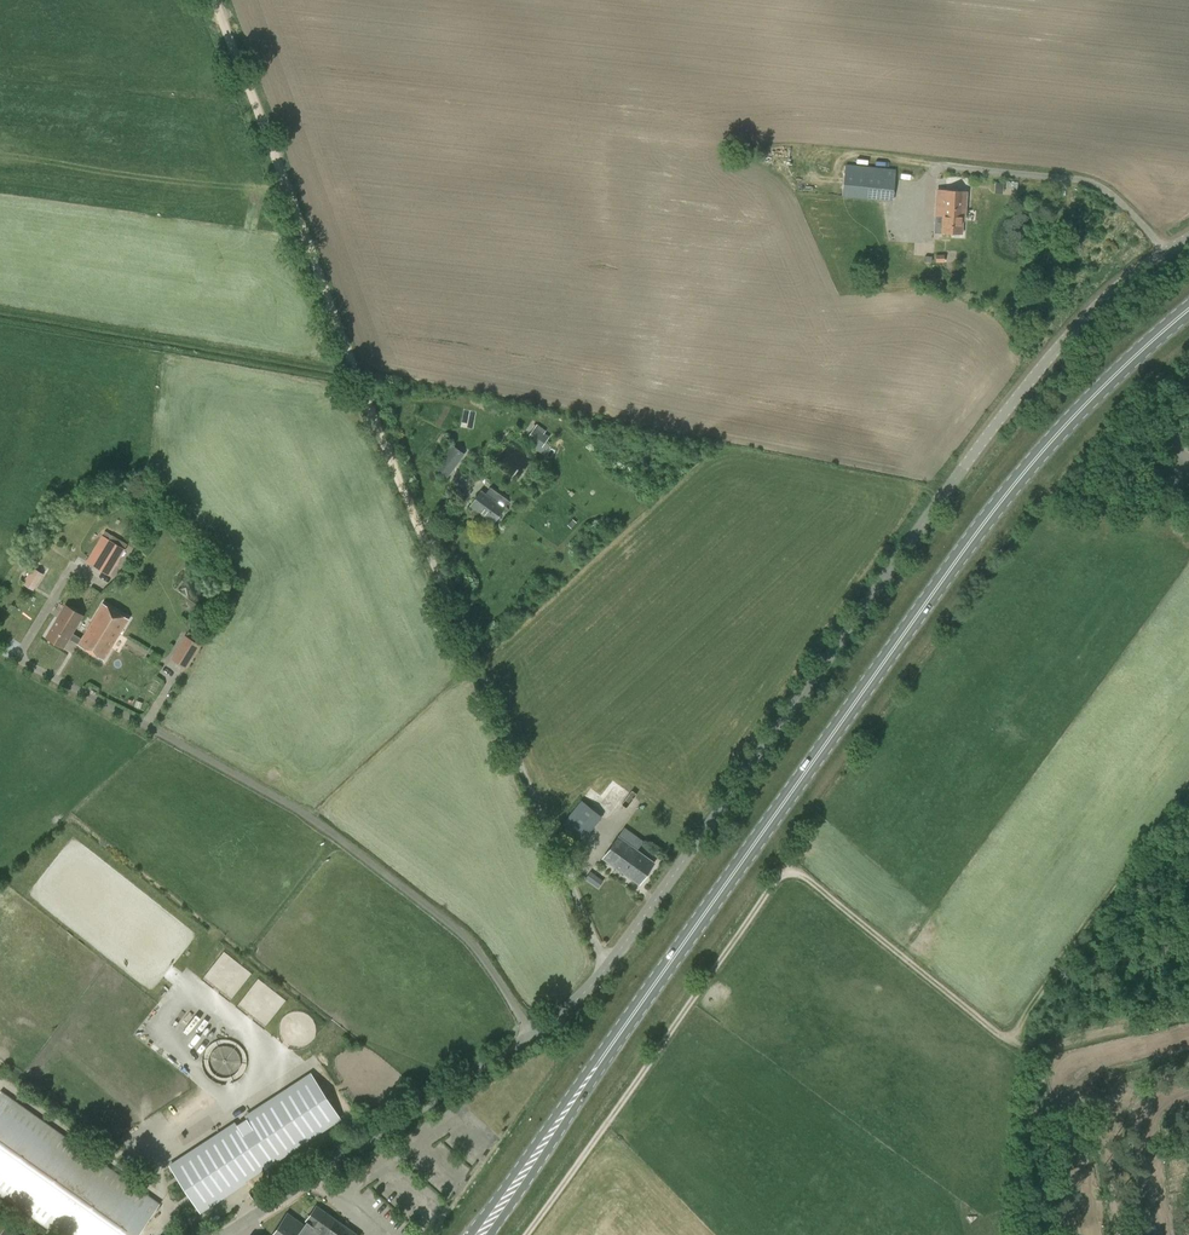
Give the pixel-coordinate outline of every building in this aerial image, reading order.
[(893,202),(895,169),(846,164),(842,196),(893,202)] [(935,207),(966,210),(967,192),(936,190),(935,207)] [(965,220),(966,210),(935,207),(935,215),(943,215),(942,232),(962,233),(963,220),(965,220)] [(1060,270),(1061,266),(1059,265),(1061,254),(1049,251),(1046,263),(1049,263),(1048,267),(1060,270)] [(528,438),(538,444),(542,447),(546,442),(549,437),(544,434),(546,431),(537,425),(528,438)] [(464,456),(453,447),(435,472),(446,480),(464,456)] [(470,506),(494,523),(504,508),(481,491),(470,506)] [(109,575),(127,544),(104,531),(86,562),(109,575)] [(33,591),(44,574),(33,567),(22,584),(33,591)] [(82,638),(77,636),(74,641),(104,660),(128,620),(103,604),(82,638)] [(66,605),(58,618),(46,638),(63,648),(69,639),(74,641),(77,636),(73,633),(84,615),(66,605)] [(187,668),(200,645),(185,635),(171,659),(187,668)] [(583,841),(602,817),(581,800),(562,824),(583,841)] [(625,828),(618,836),(603,858),(639,884),(654,863),(637,850),(643,841),(625,828)] [(585,878),(598,888),(604,881),(590,871),(585,878)] [(208,1042),(207,1081),(243,1082),(244,1042),(208,1042)] [(342,1123),(339,1118),(340,1118),(311,1072),(244,1115),(246,1118),(237,1124),(235,1121),(168,1165),(200,1213),(248,1182),(246,1179),(314,1135),(317,1139),(329,1132),(326,1127),(327,1126),(330,1131),(342,1123)] [(0,1091),(0,1195),(57,1234),(137,1234),(160,1203),(0,1090),(0,1091)] [(271,1234),(350,1234),(313,1209),(303,1225),(286,1213),(271,1234)]
